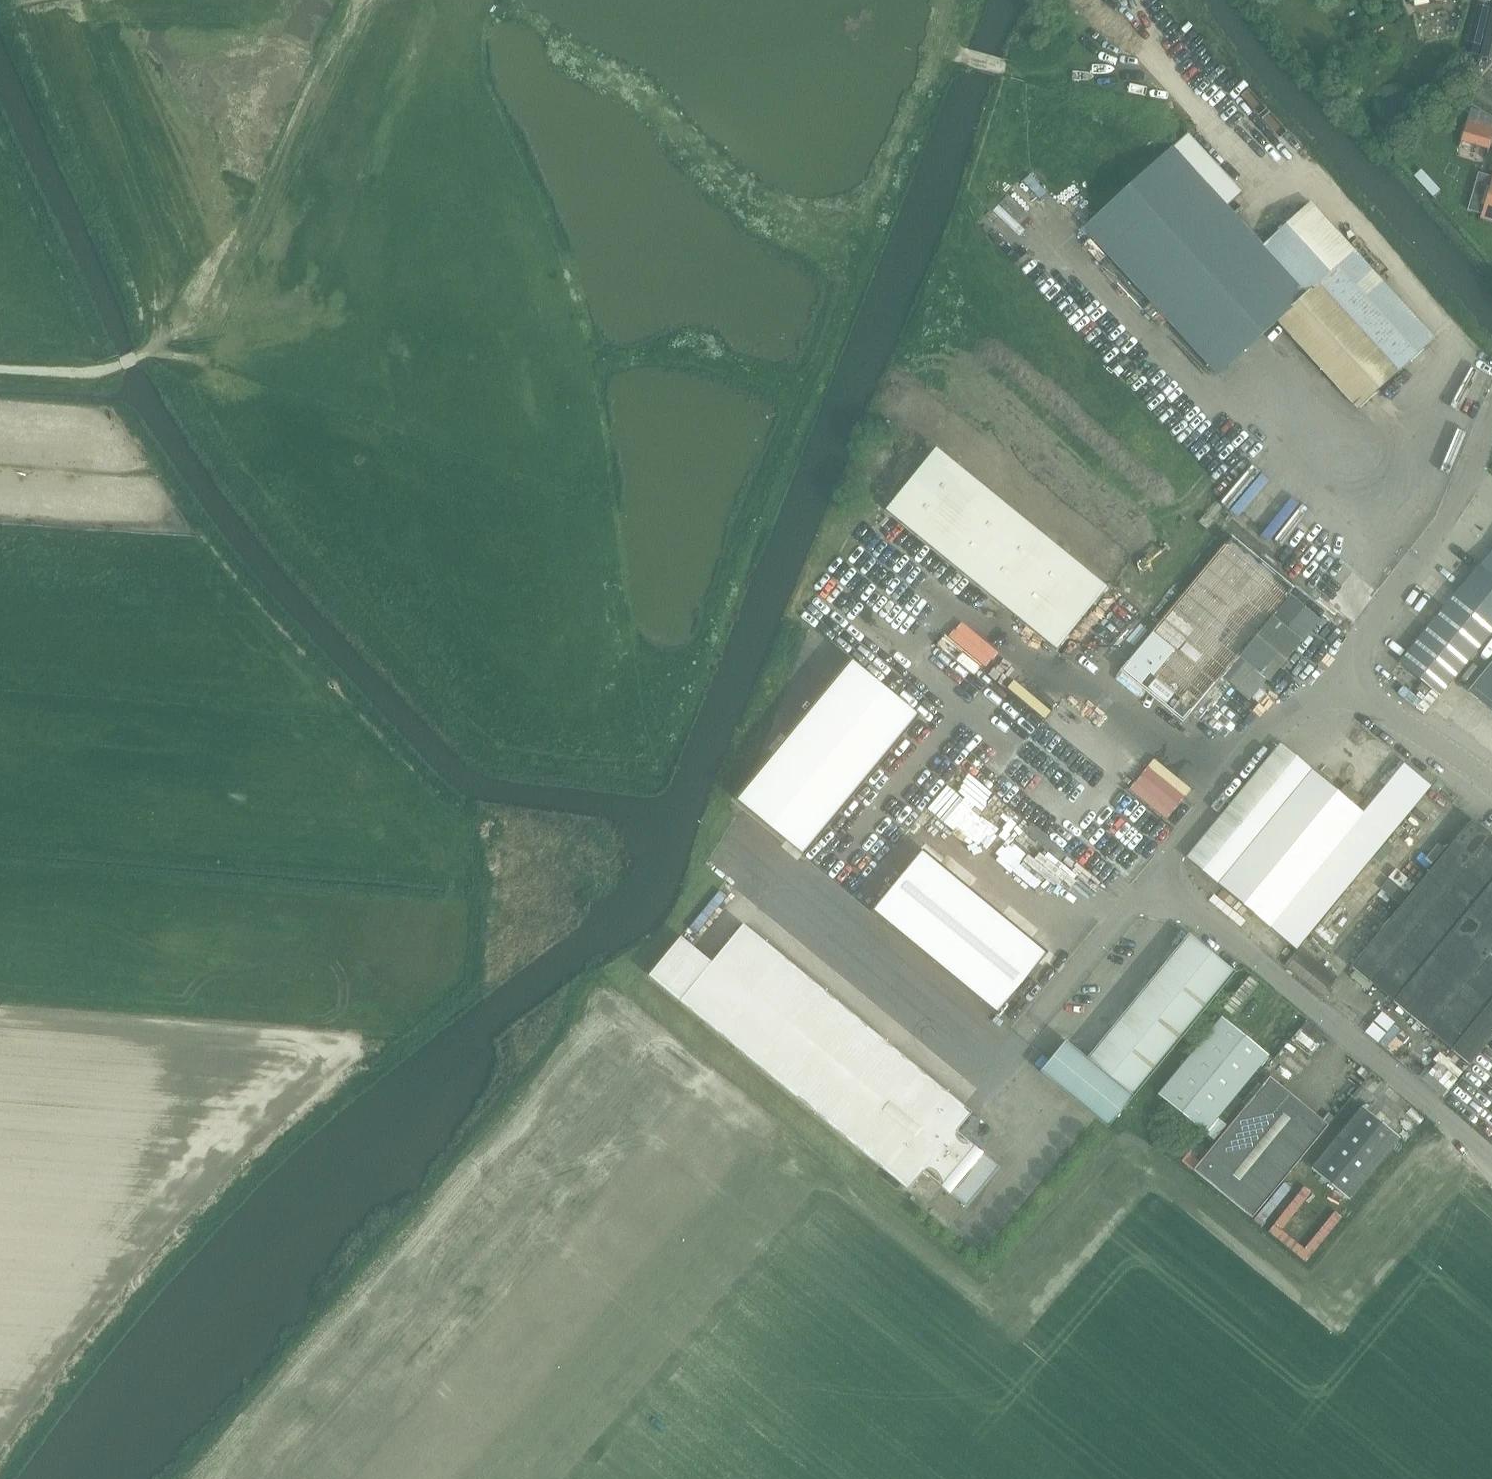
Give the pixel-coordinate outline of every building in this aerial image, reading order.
[(1479,46),(1488,9),(1475,6),(1466,43),(1479,46)] [(1491,10),(1480,56),(1491,59),(1491,55),(1491,10)] [(1491,141),(1491,126),(1468,119),(1461,141),(1490,149),(1491,141)] [(1083,228),(1153,304),(1218,376),(1277,322),(1357,410),(1434,340),(1311,204),(1263,247),(1172,147),(1088,224),(1083,228)] [(1490,205),(1486,204),(1482,218),(1491,221),(1491,197),(1490,205)] [(937,448),(886,510),(1057,649),(1107,587),(937,448)] [(1206,530),(1213,522),(1205,516),(1199,523),(1206,530)] [(1157,627),(1120,672),(1182,722),(1191,712),(1196,717),(1204,716),(1208,712),(1213,716),(1236,688),(1248,699),(1264,679),(1267,681),(1318,620),(1289,597),(1288,599),(1286,597),(1293,588),(1232,537),(1157,627)] [(1398,663),(1439,696),(1491,632),(1491,571),(1481,563),(1418,639),(1398,663)] [(843,655),(731,805),(791,856),(909,710),(843,655)] [(1468,694),(1491,713),(1491,664),(1468,694)] [(1188,860),(1262,920),(1298,949),(1391,834),(1357,807),(1364,799),(1347,785),(1340,793),(1280,745),(1188,860)] [(1349,969),(1468,1068),(1491,1038),(1491,837),(1472,820),(1349,969)] [(923,850),(872,912),(997,1015),(1048,953),(923,850)] [(681,937),(649,976),(908,1190),(924,1171),(941,1186),(974,1146),(957,1131),(972,1113),(744,924),(712,963),(681,937)] [(1066,1042),(1050,1061),(1040,1072),(1107,1127),(1133,1095),(1236,972),(1191,934),(1086,1059),(1066,1042)] [(1368,1028),(1365,1032),(1377,1043),(1381,1038),(1394,1022),(1382,1012),(1368,1028)] [(1221,1019),(1157,1096),(1203,1134),(1268,1058),(1221,1019)] [(1268,1079),(1191,1171),(1250,1220),(1326,1127),(1268,1079)] [(1360,1109),(1309,1171),(1346,1202),(1397,1140),(1360,1109)] [(974,1146),(941,1186),(967,1207),(1000,1167),(974,1146)]
